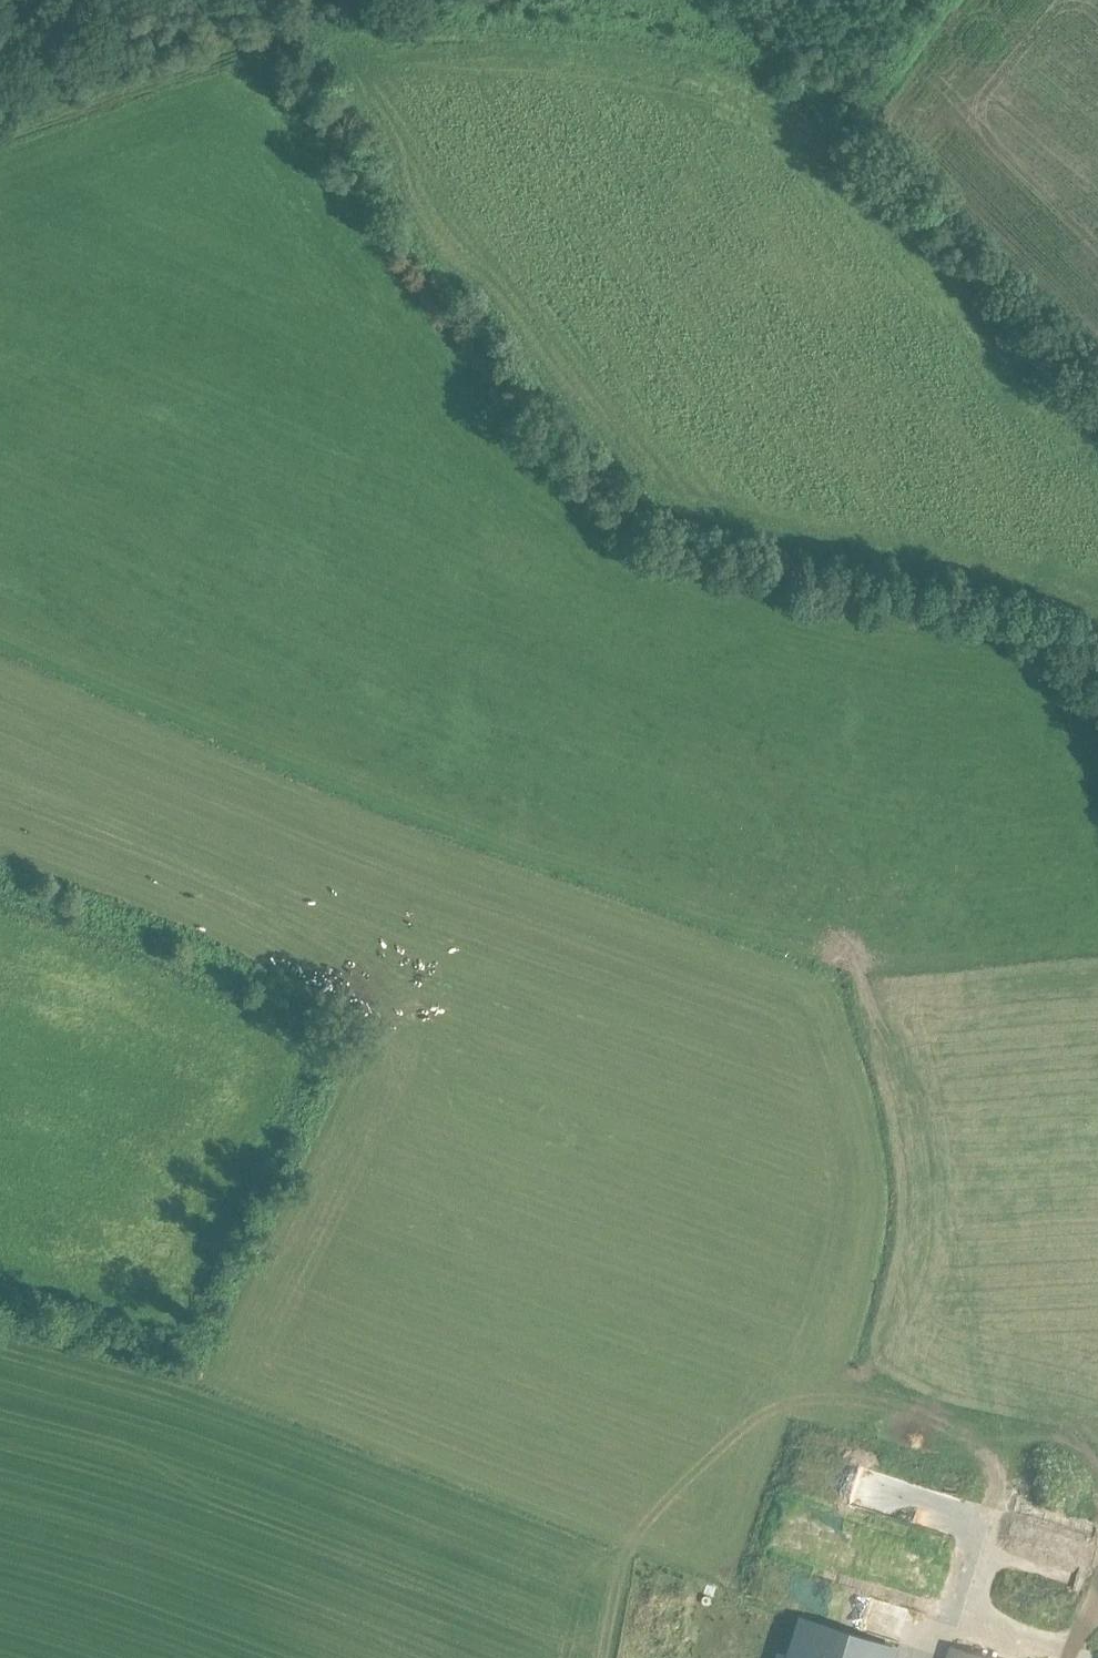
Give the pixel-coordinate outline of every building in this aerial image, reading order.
[(951,1647),(948,1657),(987,1657),(951,1647)]
